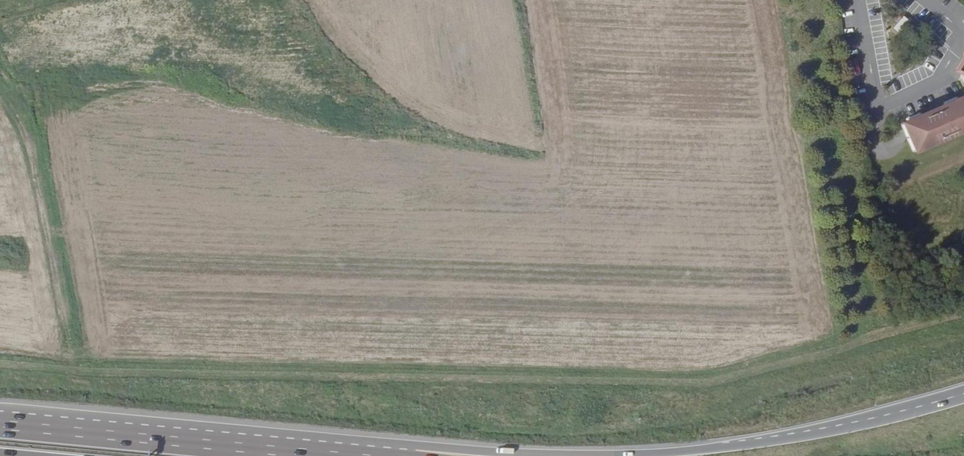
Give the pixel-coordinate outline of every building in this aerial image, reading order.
[(957,100),(956,98),(944,103),(945,106),(920,116),(919,114),(906,119),(907,121),(901,124),(912,151),(919,148),(920,150),(932,145),(931,143),(956,132),(957,134),(963,131),(963,97),(957,100)]
